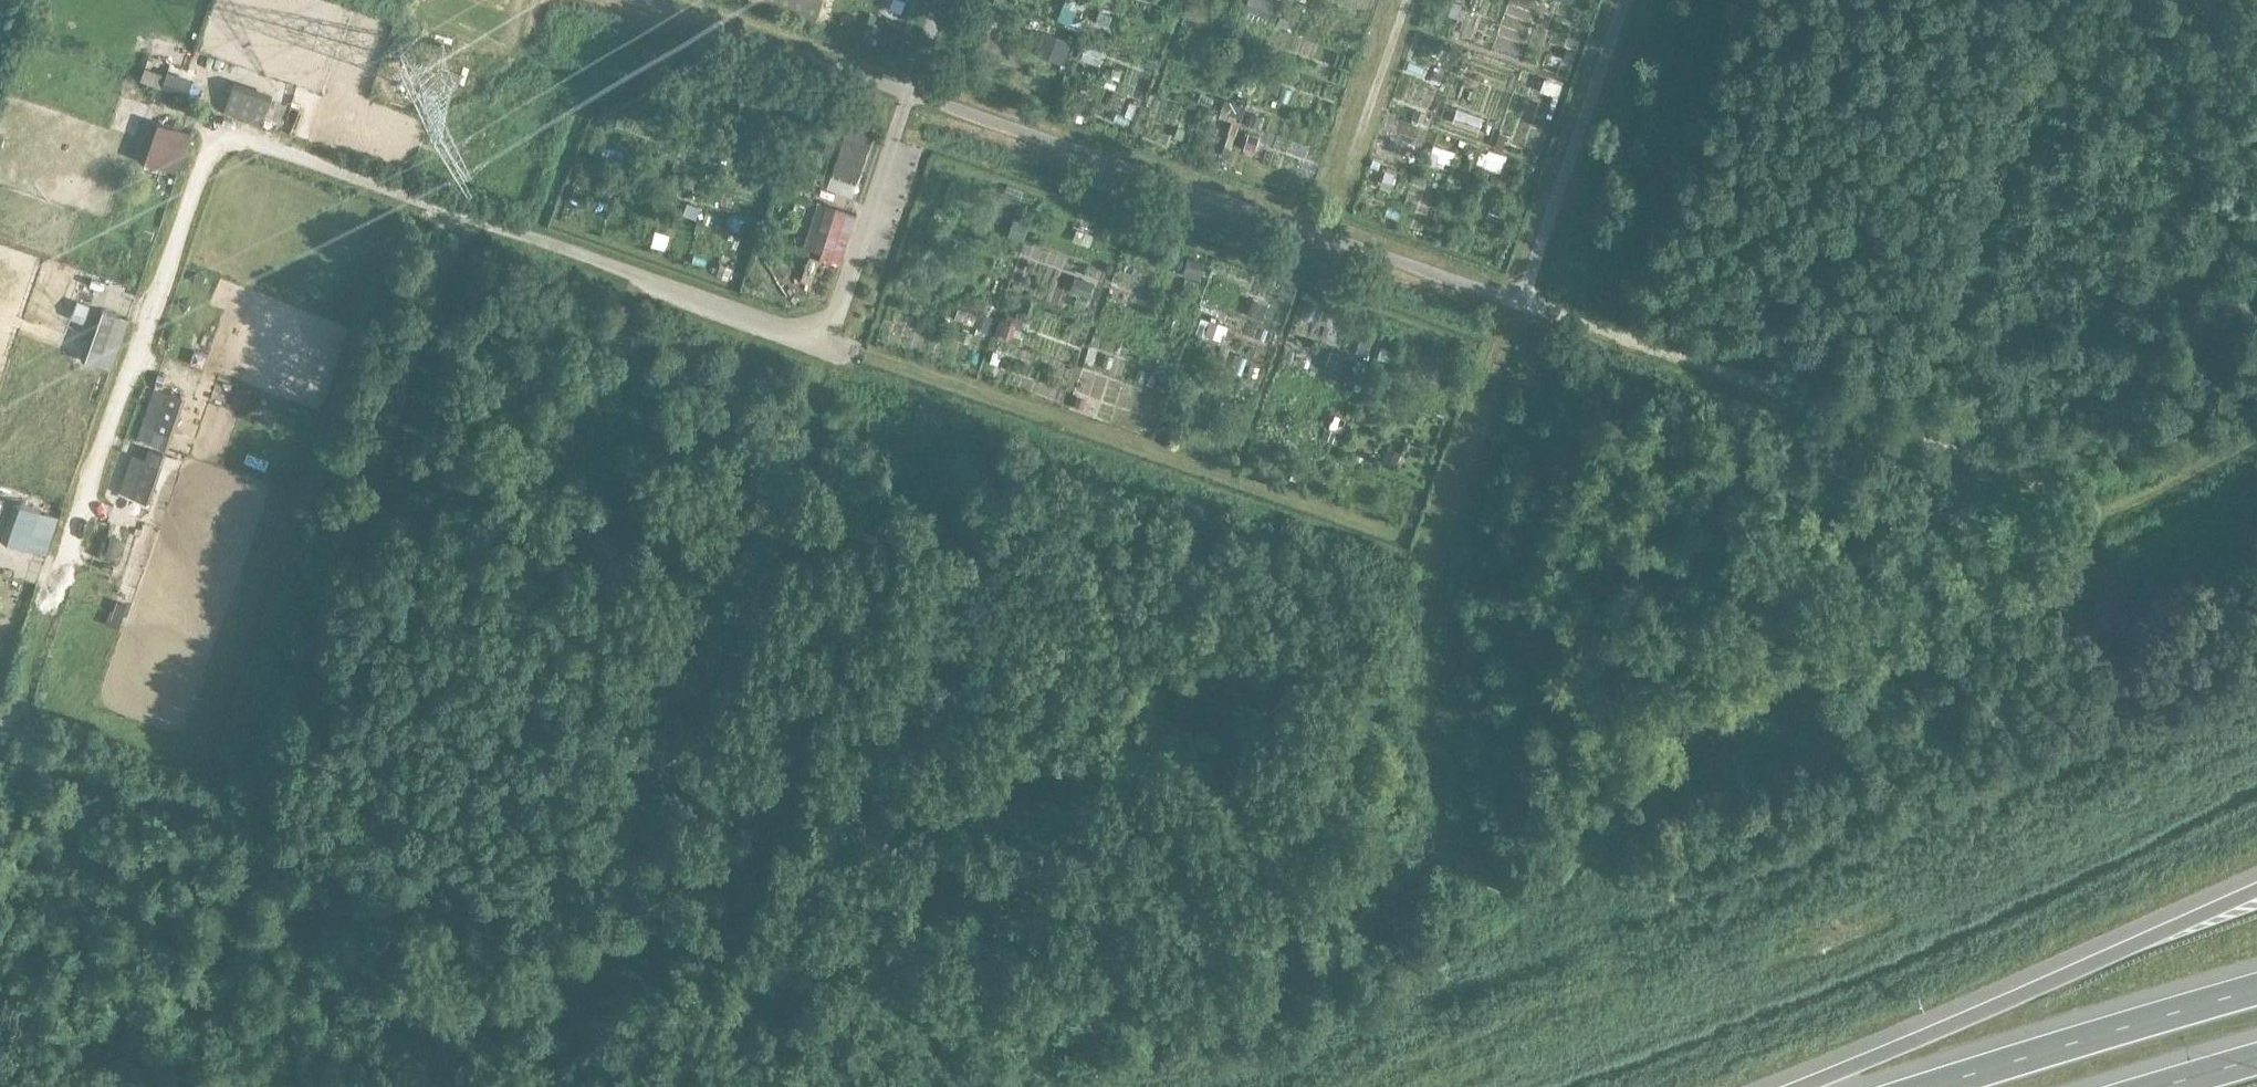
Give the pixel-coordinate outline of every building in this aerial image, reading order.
[(231,84),(227,98),(266,111),(270,97),(231,84)] [(144,158),(177,169),(190,132),(157,120),(144,158)] [(858,125),(848,121),(831,170),(857,179),(871,138),(856,133),(858,125)] [(807,238),(842,249),(852,218),(816,207),(807,238)] [(76,300),(72,313),(84,318),(89,305),(76,300)] [(85,359),(109,368),(126,318),(103,309),(85,359)] [(157,373),(154,382),(161,385),(164,375),(157,373)] [(181,396),(154,386),(137,437),(164,446),(181,396)] [(132,454),(120,492),(145,500),(162,452),(148,447),(144,458),(132,454)] [(7,540),(45,554),(59,517),(20,502),(7,540)]
